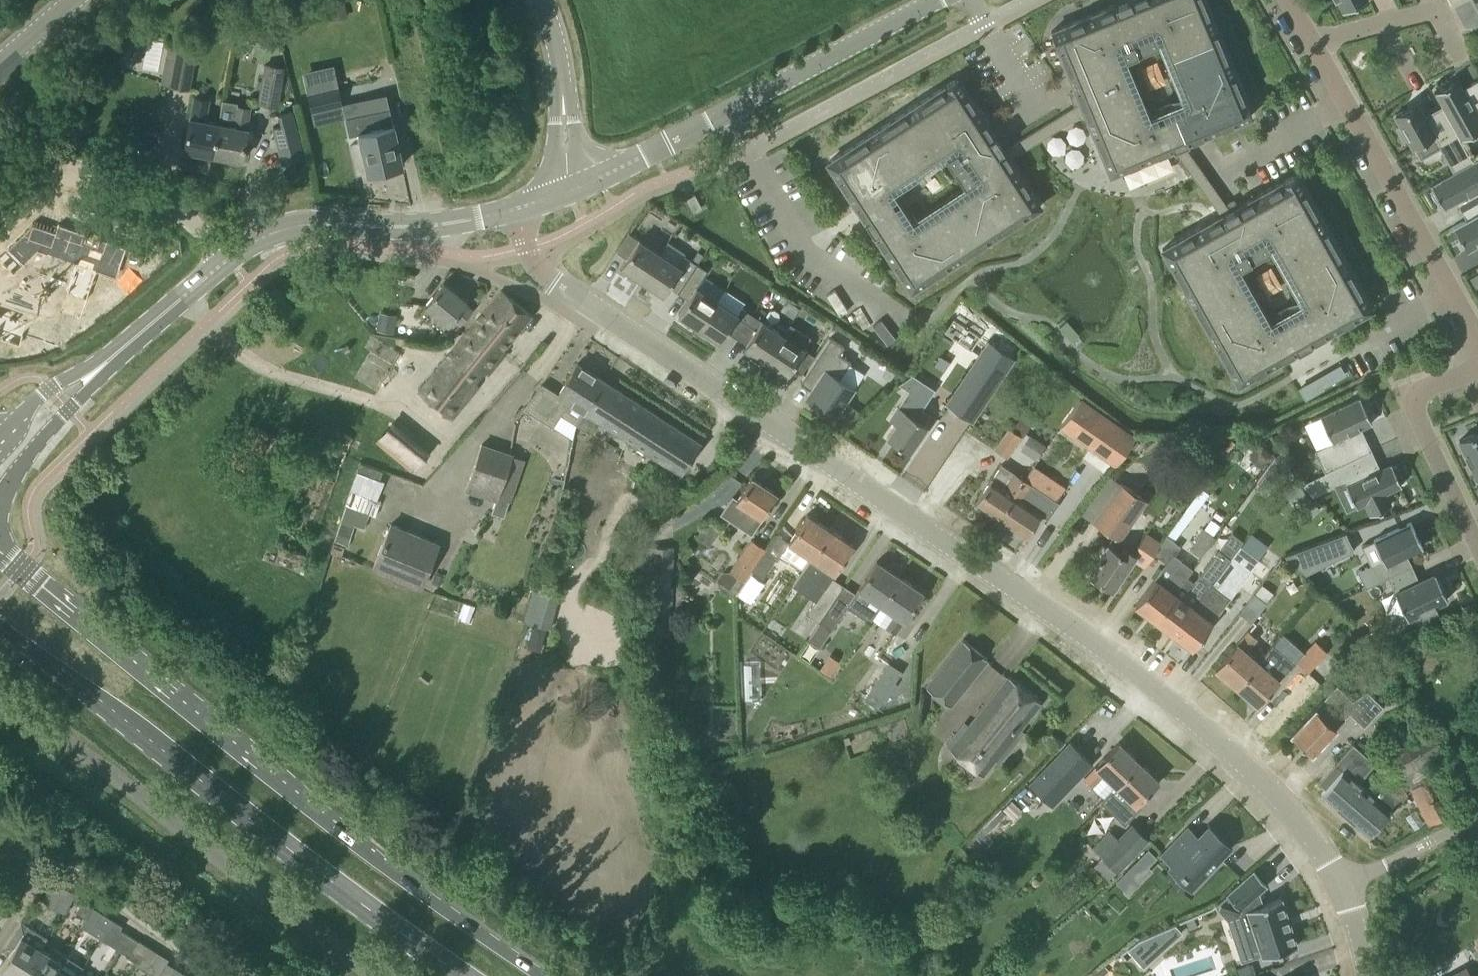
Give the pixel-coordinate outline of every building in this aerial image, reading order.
[(1080,117),(1086,115),(1110,173),(1174,147),(1222,215),(1162,248),(1238,383),(1371,308),(1296,173),(1229,211),(1182,144),(1252,115),(1204,0),(1125,0),(1051,31),(1075,89),(1070,91),(1075,106),(1004,150),(957,77),(828,162),(911,290),(1041,205),(1009,157),(1079,114),(1080,117)] [(1343,10),(1362,0),(1338,0),(1343,10)] [(1120,45),(1125,56),(1159,43),(1154,31),(1120,45)] [(196,49),(178,46),(171,85),(189,88),(196,49)] [(284,66),(265,63),(258,103),(277,106),(284,66)] [(1464,87),(1458,78),(1434,92),(1442,106),(1460,139),(1477,129),(1477,79),(1464,87)] [(339,87),(308,94),(312,109),(342,102),(339,87)] [(190,116),(184,149),(212,154),(218,121),(205,119),(208,99),(195,97),(192,116),(190,116)] [(1453,169),(1454,171),(1472,161),(1460,139),(1442,106),(1424,116),(1416,102),(1394,114),(1400,125),(1396,127),(1403,140),(1407,137),(1413,147),(1415,146),(1421,157),(1440,146),(1446,157),(1447,156),(1447,155),(1454,151),(1462,164),(1454,169),(1454,168),(1453,169)] [(233,124),(218,121),(212,154),(242,160),(248,127),(246,127),(250,107),(236,105),(233,124)] [(280,123),(272,125),(282,163),(305,157),(292,109),(278,113),(280,123)] [(356,174),(403,164),(394,122),(359,130),(361,142),(356,143),(356,139),(349,140),(356,174)] [(956,148),(945,155),(965,185),(976,178),(956,148)] [(1466,219),(1477,212),(1477,157),(1472,161),(1454,171),(1430,184),(1433,188),(1430,190),(1439,205),(1442,204),(1444,208),(1459,200),(1462,205),(1459,207),(1466,219)] [(1466,219),(1454,226),(1468,250),(1477,244),(1477,212),(1466,219)] [(0,254),(0,260),(14,274),(38,250),(76,263),(66,292),(87,299),(97,271),(117,278),(128,245),(99,235),(101,232),(84,226),(83,230),(58,222),(51,243),(31,236),(35,222),(33,222),(0,254)] [(621,266),(642,279),(660,253),(629,232),(617,251),(627,257),(621,266)] [(668,286),(678,292),(697,263),(684,255),(678,264),(660,253),(642,279),(663,293),(668,286)] [(678,313),(699,327),(717,300),(696,287),(707,270),(697,263),(678,292),(688,299),(678,313)] [(468,301),(444,282),(425,304),(449,324),(454,318),(461,324),(473,310),(465,304),(468,301)] [(503,347),(531,314),(502,290),(419,392),(452,418),(478,385),(474,379),(482,369),(488,373),(506,350),(503,347)] [(737,314),(717,300),(699,327),(720,341),(727,331),(737,337),(752,314),(742,307),(737,314)] [(20,345),(28,322),(0,313),(0,338),(20,345)] [(752,314),(737,337),(746,344),(744,347),(753,353),(750,357),(761,364),(764,360),(765,361),(783,334),(752,314)] [(379,315),(377,330),(394,332),(396,318),(379,315)] [(945,333),(973,351),(984,334),(956,316),(945,333)] [(814,354),(783,334),(765,361),(767,362),(764,366),(775,373),(777,369),(786,375),(798,356),(808,363),(814,354)] [(844,346),(830,337),(800,382),(811,390),(806,398),(812,402),(814,400),(822,406),(821,408),(835,417),(854,388),(839,378),(851,361),(840,353),(844,346)] [(971,421),(1013,360),(997,347),(989,341),(946,404),(971,421)] [(561,414),(575,423),(604,380),(578,363),(558,394),(542,384),(524,408),(552,426),(561,414)] [(887,436),(909,452),(927,425),(925,423),(930,416),(922,411),(929,401),(924,398),(931,387),(912,374),(899,383),(909,389),(899,406),(898,405),(889,418),(896,423),(887,436)] [(701,442),(604,380),(575,423),(590,432),(598,419),(681,473),(701,442)] [(1325,472),(1371,450),(1364,433),(1359,435),(1356,430),(1372,422),(1360,397),(1320,416),(1332,441),(1314,450),(1325,472)] [(1076,432),(1106,455),(1126,429),(1095,407),(1076,432)] [(1006,458),(1035,417),(1022,409),(994,449),(1006,458)] [(430,445),(396,420),(376,447),(410,472),(430,445)] [(1459,439),(1466,453),(1464,453),(1470,464),(1471,464),(1477,477),(1477,431),(1459,439)] [(1030,434),(1024,449),(1041,457),(1048,441),(1030,434)] [(513,453),(482,442),(466,489),(497,499),(513,453)] [(1271,455),(1259,444),(1251,454),(1263,464),(1271,455)] [(1377,462),(1371,450),(1325,472),(1302,483),(1313,496),(1344,481),(1356,506),(1364,502),(1370,514),(1391,504),(1386,492),(1401,484),(1400,481),(1402,480),(1395,465),(1393,466),(1391,463),(1375,470),(1373,466),(1377,462)] [(1274,461),(1268,470),(1277,477),(1283,468),(1274,461)] [(974,503),(997,518),(1024,478),(1001,463),(974,503)] [(1147,500),(1111,475),(1083,514),(1119,539),(1147,500)] [(760,518),(777,494),(752,477),(735,501),(736,501),(728,513),(737,520),(746,508),(760,518)] [(1034,485),(1024,478),(997,518),(1025,537),(1042,512),(1024,500),(1034,485)] [(1296,481),(1285,490),(1294,501),(1305,492),(1296,481)] [(351,489),(346,504),(369,512),(375,514),(381,499),(377,497),(351,489)] [(1186,510),(1166,536),(1173,542),(1193,515),(1208,494),(1201,489),(1186,510)] [(341,522),(334,542),(347,546),(354,527),(355,523),(364,527),(369,512),(346,504),(340,522),(341,522)] [(811,558),(830,529),(807,514),(788,542),(789,543),(779,556),(788,562),(798,548),(811,558)] [(1187,548),(1200,558),(1224,526),(1211,516),(1187,548)] [(1411,521),(1373,539),(1382,558),(1357,570),(1365,587),(1387,577),(1412,565),(1407,554),(1423,546),(1411,521)] [(421,589),(440,543),(391,522),(372,568),(421,589)] [(830,529),(811,558),(805,567),(818,577),(816,581),(825,587),(834,573),(835,574),(854,545),(830,529)] [(1146,531),(1131,551),(1125,546),(1120,553),(1107,544),(1088,572),(1091,574),(1089,576),(1099,582),(1100,580),(1112,589),(1133,559),(1143,566),(1154,552),(1154,553),(1162,542),(1146,531)] [(1354,550),(1345,532),(1284,554),(1305,573),(1354,550)] [(1180,546),(1173,542),(1166,536),(1162,542),(1154,553),(1167,562),(1135,604),(1154,619),(1187,576),(1193,568),(1174,554),(1180,546)] [(751,539),(730,571),(723,571),(717,580),(720,588),(728,592),(736,593),(735,594),(736,595),(745,581),(752,571),(765,552),(762,550),(764,548),(751,539)] [(647,546),(647,557),(640,557),(639,574),(636,574),(635,578),(646,578),(645,608),(639,608),(638,625),(671,627),(674,547),(647,546)] [(1154,619),(1173,633),(1211,583),(1231,558),(1218,549),(1194,582),(1187,576),(1154,619)] [(745,581),(736,595),(751,605),(767,581),(762,578),(775,559),(765,552),(752,571),(745,581)] [(1211,583),(1173,633),(1192,648),(1227,601),(1220,596),(1242,566),(1231,558),(1211,583)] [(870,622),(881,605),(900,576),(877,561),(857,589),(858,589),(847,606),(851,609),(853,615),(859,614),(870,622)] [(1419,580),(1412,565),(1387,577),(1407,618),(1423,610),(1423,612),(1435,607),(1434,605),(1447,599),(1435,572),(1419,580)] [(900,576),(881,605),(895,614),(885,628),(894,633),(903,620),(904,620),(923,592),(900,576)] [(550,628),(560,591),(535,584),(524,622),(550,628)] [(1267,603),(1266,602),(1273,593),(1262,584),(1252,596),(1240,613),(1252,622),(1267,603)] [(832,602),(819,594),(806,614),(819,622),(832,602)] [(475,606),(464,602),(458,619),(469,623),(475,606)] [(832,602),(819,622),(807,640),(819,648),(845,611),(832,602)] [(1236,686),(1258,661),(1246,651),(1257,638),(1248,630),(1237,643),(1237,642),(1215,668),(1236,686)] [(944,665),(967,683),(987,658),(964,640),(944,665)] [(1308,672),(1327,652),(1316,641),(1296,661),(1308,672)] [(1236,686),(1257,704),(1279,679),(1290,667),(1282,659),(1270,672),(1258,661),(1236,686)] [(888,662),(864,699),(858,695),(848,711),(857,717),(877,708),(902,671),(888,662)] [(952,747),(950,749),(982,774),(1041,701),(1009,676),(969,726),(972,729),(955,749),(952,747)] [(1291,734),(1312,753),(1336,728),(1334,725),(1342,717),(1338,713),(1344,707),(1364,727),(1384,707),(1367,691),(1353,701),(1337,686),(1291,734)] [(1405,790),(1410,789),(1416,799),(1417,798),(1424,810),(1421,812),(1428,825),(1453,810),(1427,763),(1445,753),(1433,731),(1383,758),(1387,765),(1367,786),(1375,793),(1372,796),(1357,782),(1375,763),(1368,756),(1372,751),(1363,743),(1358,748),(1353,743),(1318,781),(1325,788),(1321,793),(1342,812),(1340,814),(1346,819),(1348,817),(1369,835),(1406,793),(1405,790)] [(1051,804),(1093,761),(1070,740),(1029,782),(1051,804)] [(1103,774),(1116,785),(1139,761),(1119,742),(1095,766),(1096,766),(1085,778),(1092,786),(1103,774)] [(1136,804),(1159,780),(1139,761),(1116,785),(1102,800),(1126,823),(1140,808),(1136,804)] [(1188,873),(1198,883),(1233,846),(1232,845),(1230,847),(1208,826),(1210,824),(1209,823),(1193,839),(1184,831),(1189,826),(1188,825),(1160,855),(1161,856),(1163,854),(1172,862),(1167,866),(1168,867),(1173,863),(1182,871),(1181,872),(1182,873),(1183,872),(1185,874),(1184,875),(1185,876),(1188,873)] [(1132,824),(1118,838),(1109,830),(1093,847),(1103,856),(1093,866),(1107,879),(1116,870),(1117,870),(1147,839),(1132,824)] [(1235,947),(1255,940),(1261,958),(1295,947),(1279,899),(1261,905),(1257,893),(1264,886),(1252,872),(1226,895),(1239,909),(1245,903),(1247,910),(1245,910),(1246,913),(1226,919),(1235,947)] [(49,889),(70,902),(76,892),(55,880),(49,889)] [(70,902),(49,889),(43,900),(63,912),(70,902)] [(76,911),(86,917),(92,907),(83,901),(76,911)] [(100,938),(112,919),(92,907),(86,917),(98,925),(93,933),(100,938)] [(100,938),(111,945),(120,929),(122,926),(112,919),(100,938)] [(40,947),(41,948),(48,937),(21,921),(4,947),(11,952),(1,968),(13,975),(22,975),(40,947)] [(1140,939),(1127,948),(1143,967),(1183,932),(1175,924),(1140,939)] [(138,940),(132,951),(142,957),(142,956),(149,946),(138,940)] [(63,956),(65,954),(52,946),(49,952),(41,948),(40,947),(22,975),(50,975),(63,956)] [(149,946),(142,956),(162,969),(166,962),(167,962),(169,959),(149,946)] [(83,967),(63,956),(50,975),(77,975),(83,967)] [(1466,967),(1451,975),(1471,975),(1466,967)] [(175,968),(170,975),(184,975),(185,974),(175,968)]
